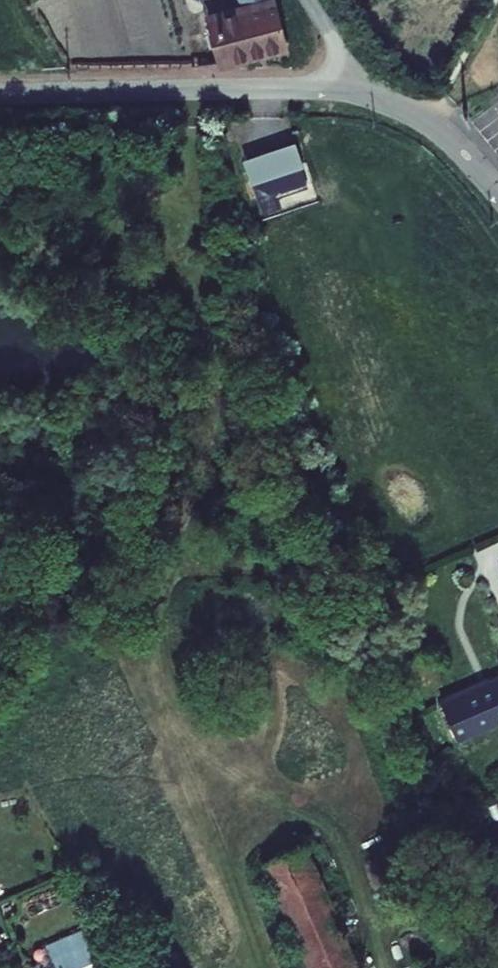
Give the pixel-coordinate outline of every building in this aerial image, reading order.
[(238,4),(192,16),(201,56),(269,41),(260,5),(257,0),(236,0),(238,4)] [(225,146),(236,174),(247,202),(261,196),(256,182),(289,169),(284,155),(273,127),(225,146)] [(435,704),(451,742),(497,722),(497,678),(435,704)] [(255,843),(302,967),(351,967),(298,826),(255,843)]
